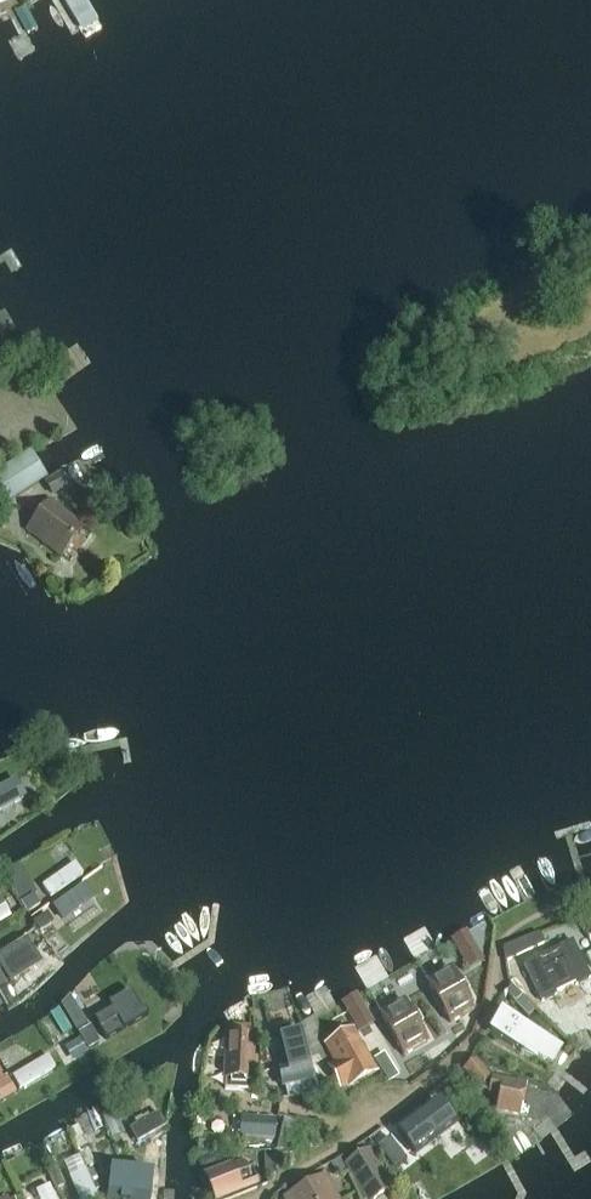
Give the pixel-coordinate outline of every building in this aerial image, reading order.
[(51,480),(34,453),(0,473),(0,482),(13,503),(51,480)] [(62,476),(47,485),(55,498),(70,489),(62,476)] [(85,527),(50,500),(25,532),(61,559),(85,527)] [(0,787),(0,809),(18,799),(8,782),(0,787)] [(40,881),(63,917),(96,896),(73,860),(40,881)] [(20,907),(33,899),(36,897),(17,867),(2,877),(20,907)] [(47,915),(33,924),(37,931),(38,933),(52,923),(47,915)] [(483,962),(466,931),(452,940),(469,970),(483,962)] [(539,934),(504,948),(506,961),(543,944),(539,934)] [(8,982),(39,963),(25,939),(0,954),(0,969),(8,982)] [(572,942),(525,966),(543,1003),(556,997),(555,994),(576,984),(577,986),(590,979),(572,942)] [(451,969),(427,982),(451,1023),(474,1009),(451,969)] [(149,1016),(145,1009),(142,1011),(131,991),(109,1004),(112,1009),(95,1020),(107,1040),(149,1016)] [(357,995),(343,1003),(359,1031),(374,1023),(357,995)] [(404,1002),(380,1015),(404,1056),(427,1043),(404,1002)] [(500,1012),(489,1033),(540,1061),(551,1040),(500,1012)] [(226,1036),(223,1080),(253,1082),(256,1036),(249,1036),(250,1027),(231,1026),(230,1036),(226,1036)] [(340,1089),(346,1086),(348,1089),(378,1073),(354,1029),(324,1045),(334,1063),(327,1066),(340,1089)] [(302,1034),(282,1039),(292,1075),(279,1079),(282,1089),(297,1085),(301,1097),(318,1093),(302,1034)] [(73,1061),(89,1052),(81,1039),(65,1048),(73,1061)] [(11,1072),(20,1089),(56,1068),(47,1052),(11,1072)] [(385,1058),(379,1062),(388,1077),(395,1073),(385,1058)] [(491,1081),(476,1063),(465,1072),(480,1090),(491,1081)] [(8,1077),(0,1082),(0,1098),(2,1102),(17,1094),(8,1077)] [(489,1095),(500,1097),(496,1114),(521,1118),(527,1086),(491,1080),(489,1095)] [(419,1150),(458,1120),(440,1097),(402,1126),(419,1150)] [(115,1110),(101,1116),(111,1139),(125,1133),(115,1110)] [(158,1112),(128,1128),(136,1142),(166,1126),(158,1112)] [(275,1142),(276,1121),(241,1119),(240,1140),(275,1142)] [(284,1121),(276,1151),(284,1150),(293,1124),(284,1121)] [(197,1136),(199,1152),(230,1148),(228,1132),(197,1136)] [(118,1137),(113,1139),(118,1151),(124,1149),(118,1137)] [(389,1138),(377,1147),(394,1171),(407,1162),(389,1138)] [(395,1190),(371,1151),(345,1166),(364,1198),(380,1198),(395,1190)] [(243,1163),(233,1167),(232,1164),(205,1175),(215,1198),(230,1198),(260,1187),(252,1166),(248,1167),(243,1163)] [(84,1170),(69,1176),(79,1198),(96,1198),(84,1170)] [(104,1198),(144,1198),(146,1172),(105,1170),(104,1198)] [(58,1173),(49,1177),(55,1190),(64,1186),(58,1173)] [(285,1198),(337,1198),(325,1177),(285,1198)] [(35,1192),(38,1198),(54,1198),(49,1186),(35,1192)]
